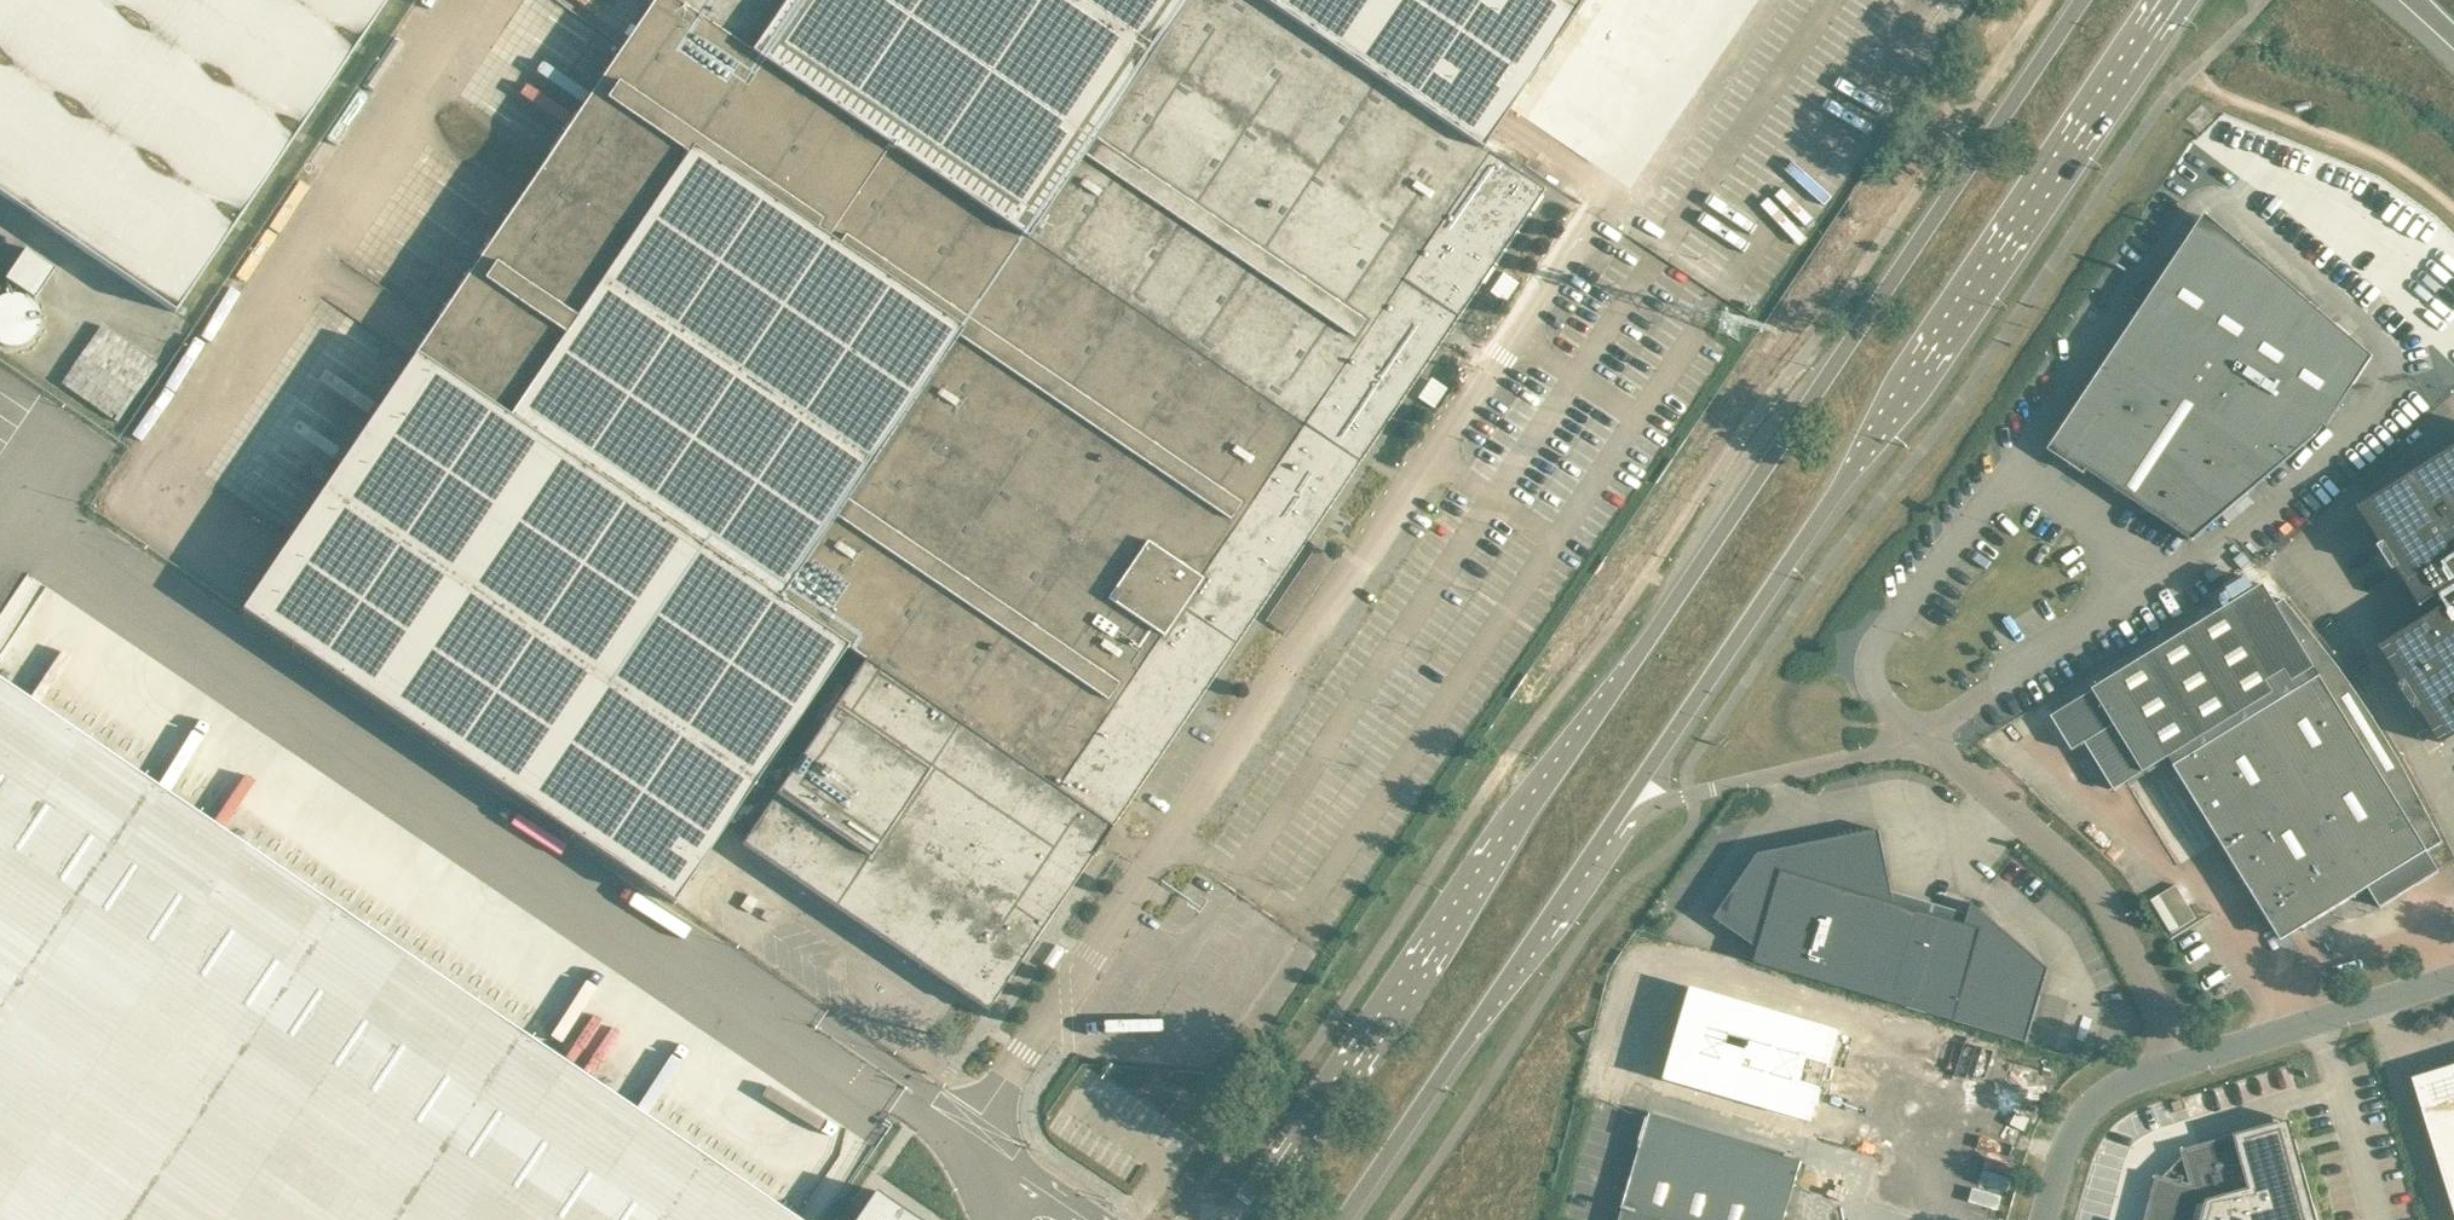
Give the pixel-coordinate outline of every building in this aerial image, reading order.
[(278,162),(387,0),(0,0),(0,194),(37,219),(139,68),(278,162)] [(491,244),(1182,707),(1251,605),(1258,609),(1366,450),(694,0),(656,0),(491,244)] [(1366,450),(1542,191),(1487,154),(1481,150),(1509,108),(1466,78),(1437,120),(1261,0),(694,0),(1366,450)] [(1437,120),(1466,78),(1509,108),(1583,0),(1261,0),(1437,120)] [(139,68),(37,219),(175,312),(278,162),(139,68)] [(2206,214),(2145,305),(2142,310),(2136,306),(2129,316),(2135,320),(2078,406),(2049,450),(2085,474),(2087,470),(2193,541),(2317,435),(2324,425),(2326,427),(2373,357),(2318,310),(2321,305),(2246,242),(2243,245),(2206,214)] [(416,354),(242,611),(674,902),(847,646),(865,659),(849,684),(850,685),(743,844),(987,1009),(1091,856),(1093,857),(1113,827),(1111,826),(1137,788),(1130,783),(1182,707),(491,244),(416,354)] [(11,270),(7,276),(36,296),(56,267),(27,247),(11,270)] [(2359,507),(2383,545),(2380,547),(2382,551),(2383,551),(2385,554),(2384,554),(2383,555),(2383,556),(2382,556),(2382,557),(2382,558),(2382,559),(2382,560),(2383,560),(2383,561),(2384,562),(2385,563),(2386,563),(2387,563),(2388,564),(2388,563),(2389,563),(2390,563),(2392,565),(2391,566),(2394,570),(2397,568),(2421,607),(2422,606),(2422,605),(2424,604),(2453,586),(2453,448),(2360,507),(2360,506),(2359,507)] [(2115,724),(2086,742),(2115,789),(2144,771),(2144,772),(2169,757),(2222,842),(2252,891),(2252,892),(2254,891),(2282,938),(2302,926),(2303,927),(2369,886),(2381,907),(2419,883),(2439,870),(2427,851),(2443,841),(2417,789),(2388,739),(2356,690),(2321,643),(2285,598),(2277,603),(2264,583),(2093,688),(2094,690),(2115,724)] [(2362,672),(2422,778),(2453,760),(2453,609),(2438,619),(2362,672)] [(603,1088),(21,694),(0,680),(0,1219),(798,1219),(603,1088)] [(1799,845),(1789,847),(1785,857),(1762,872),(1751,865),(1715,917),(1759,948),(1755,962),(2027,1042),(2041,994),(2040,994),(2048,969),(1994,921),(1973,902),(1966,923),(1895,902),(1880,829),(1852,834),(1852,835),(1799,845)] [(2177,882),(2151,897),(2171,932),(2197,917),(2177,882)] [(1692,986),(1664,1080),(1799,1119),(1803,1103),(1817,1107),(1840,1030),(1692,986)] [(2412,1077),(2453,1209),(2453,1064),(2412,1077)] [(1623,1207),(1668,1219),(1785,1219),(1802,1161),(1657,1118),(1653,1117),(1627,1206),(1623,1205),(1623,1207)] [(2144,1219),(2318,1219),(2290,1119),(2181,1149),(2183,1156),(2190,1183),(2163,1176),(2156,1174),(2144,1219)] [(875,1190),(854,1219),(920,1219),(875,1190)] [(1623,1207),(1623,1208),(1626,1210),(1623,1219),(1668,1219),(1623,1207)]
